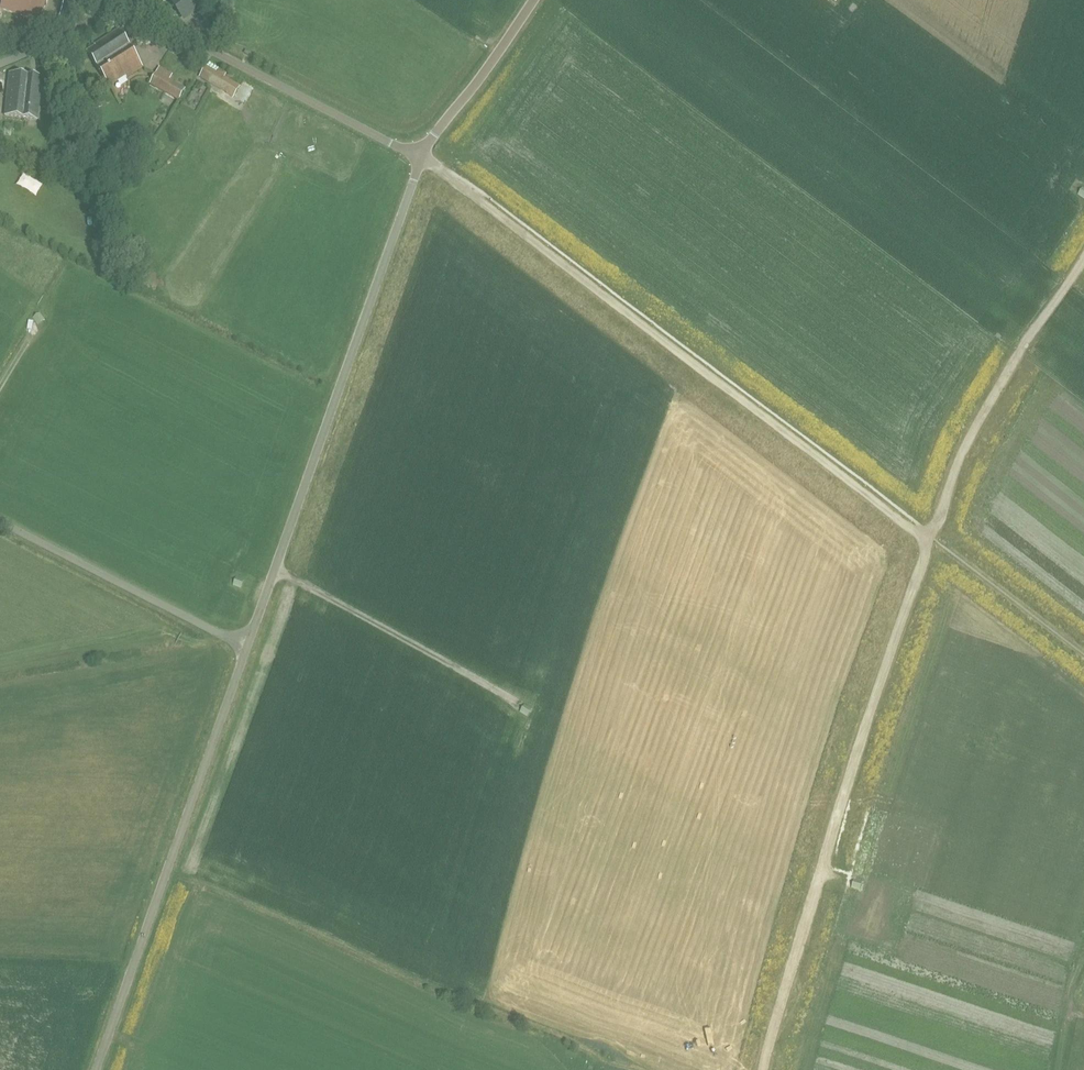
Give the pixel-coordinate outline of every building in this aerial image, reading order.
[(48,0),(3,0),(0,9),(41,22),(48,0)] [(203,0),(165,0),(193,17),(203,0)] [(142,67),(119,30),(95,46),(96,47),(87,52),(109,86),(125,76),(126,77),(142,67)] [(240,87),(206,67),(200,76),(234,97),(240,87)] [(186,89),(157,72),(150,85),(179,101),(186,89)] [(10,74),(5,116),(38,120),(43,78),(10,74)] [(106,93),(90,100),(94,109),(97,108),(111,103),(108,95),(106,93)] [(59,110),(61,100),(50,99),(49,109),(59,110)] [(45,319),(40,312),(32,317),(37,325),(45,319)] [(245,579),(236,576),(233,584),(241,588),(245,579)] [(532,709),(524,704),(519,712),(527,717),(532,709)] [(862,882),(854,879),(851,887),(860,890),(862,882)]
